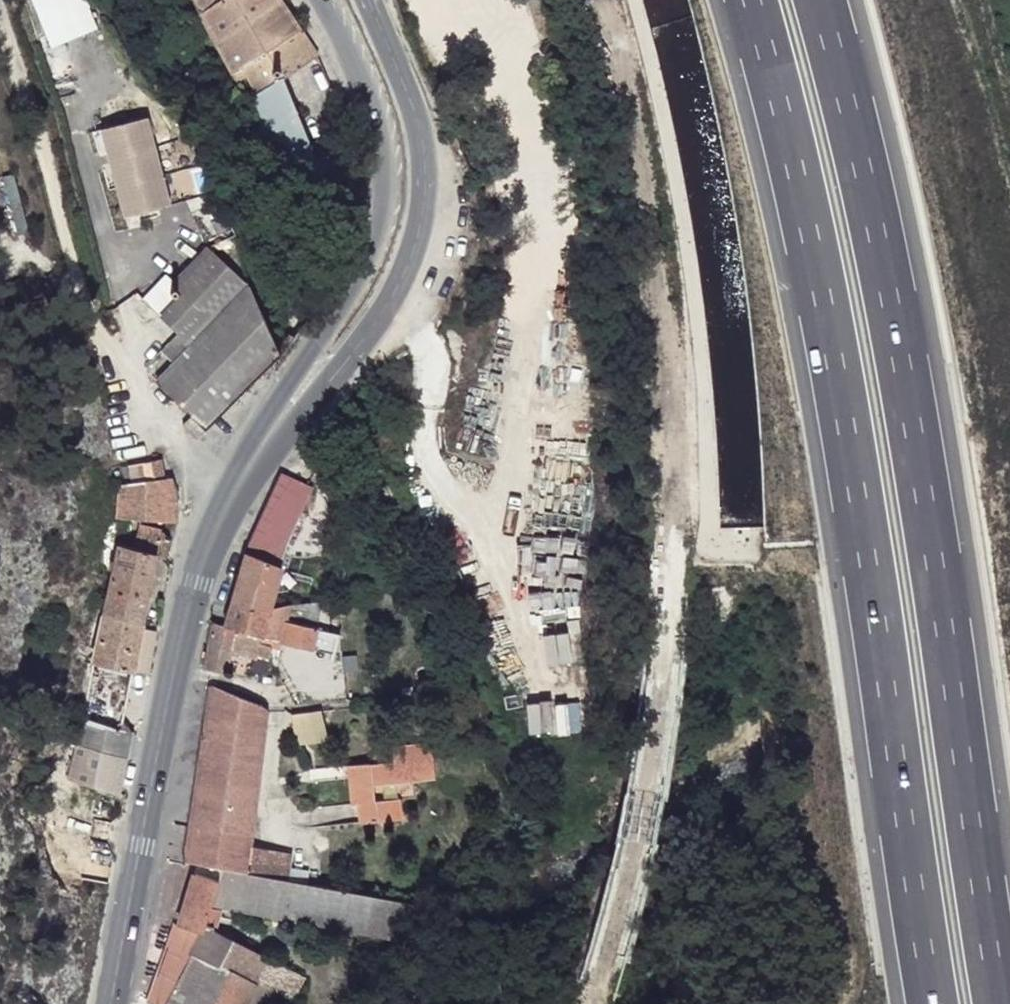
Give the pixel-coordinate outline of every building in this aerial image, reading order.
[(103,26),(92,0),(34,0),(54,47),(103,26)] [(242,97),(275,75),(315,50),(283,0),(194,0),(242,97)] [(275,75),(242,97),(298,206),(328,180),(275,75)] [(130,217),(180,203),(156,113),(94,130),(101,155),(112,152),(130,217)] [(175,294),(163,309),(171,317),(169,335),(181,345),(193,334),(184,318),(191,312),(185,302),(229,278),(200,253),(170,287),(175,294)] [(165,370),(155,386),(197,422),(209,431),(269,347),(237,288),(229,278),(185,302),(191,312),(184,318),(193,334),(181,345),(165,370)] [(171,317),(163,309),(155,323),(169,335),(171,317)] [(154,358),(165,370),(181,345),(169,335),(154,358)] [(200,441),(209,431),(197,422),(191,433),(200,441)] [(127,474),(127,489),(148,486),(145,470),(127,474)] [(242,561),(228,606),(267,610),(278,567),(273,564),(301,506),(308,490),(287,480),(281,477),(242,561)] [(111,534),(120,535),(141,535),(141,526),(174,526),(176,503),(165,482),(148,486),(127,489),(116,491),(111,534)] [(278,567),(296,573),(321,513),(301,506),(273,564),(278,567)] [(112,550),(100,617),(143,625),(155,562),(162,562),(165,546),(161,537),(141,535),(120,535),(120,549),(112,550)] [(359,603),(361,611),(371,612),(370,601),(359,603)] [(228,606),(224,625),(258,632),(256,640),(262,641),(311,651),(319,602),(267,610),(228,606)] [(100,617),(90,664),(133,674),(150,678),(160,629),(143,625),(100,617)] [(210,623),(199,671),(225,673),(227,656),(250,657),(256,640),(258,632),(224,625),(218,624),(210,623)] [(68,787),(118,796),(132,734),(124,732),(133,674),(90,664),(68,787)] [(197,765),(185,862),(216,870),(239,874),(246,845),(256,777),(258,755),(263,708),(209,686),(200,740),(197,765)] [(290,716),(295,737),(320,728),(309,706),(290,716)] [(181,765),(197,765),(200,740),(185,738),(181,765)] [(358,800),(360,824),(392,823),(391,800),(376,801),(378,784),(420,781),(431,780),(428,744),(375,747),(375,762),(349,762),(351,802),(358,800)] [(391,800),(392,823),(402,824),(400,801),(420,799),(420,781),(378,784),(376,801),(391,800)] [(246,845),(239,874),(260,878),(266,849),(246,845)] [(266,849),(260,878),(281,881),(285,853),(266,849)] [(218,880),(211,908),(409,945),(415,906),(312,887),(281,881),(260,878),(239,874),(216,870),(213,879),(218,880)] [(191,873),(178,926),(205,930),(211,908),(218,880),(213,879),(191,873)] [(151,1003),(163,1003),(205,930),(178,926),(146,1002),(151,1003)] [(307,978),(205,930),(163,1003),(293,1003),(307,978)]
